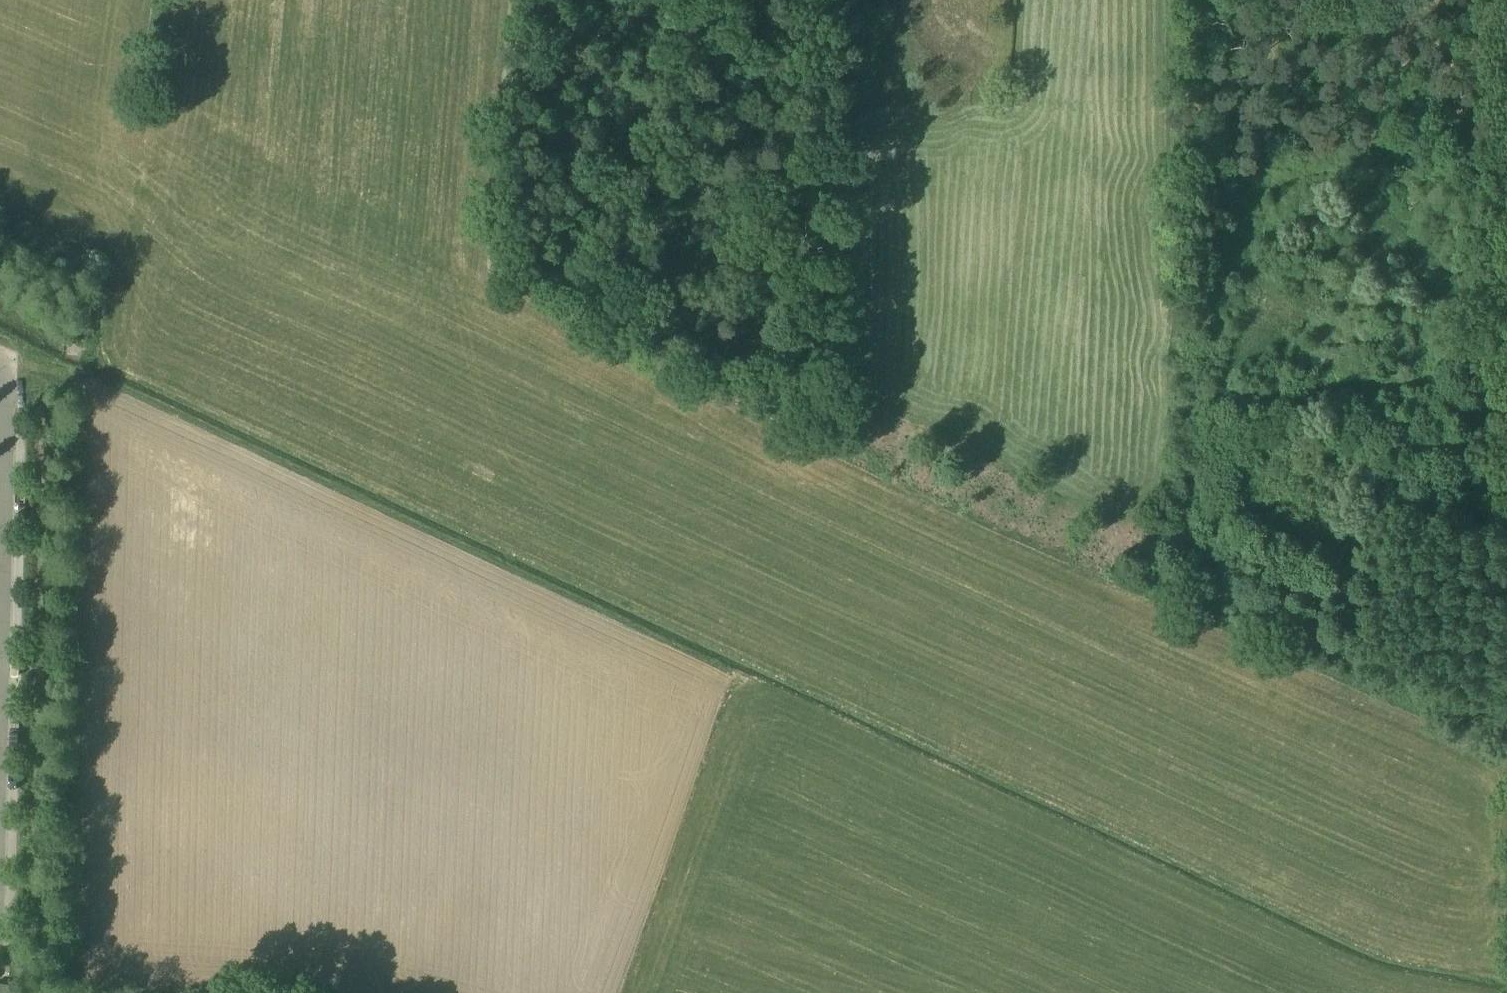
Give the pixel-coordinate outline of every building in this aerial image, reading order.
[(10,985),(0,984),(0,992),(9,992),(10,985)]
